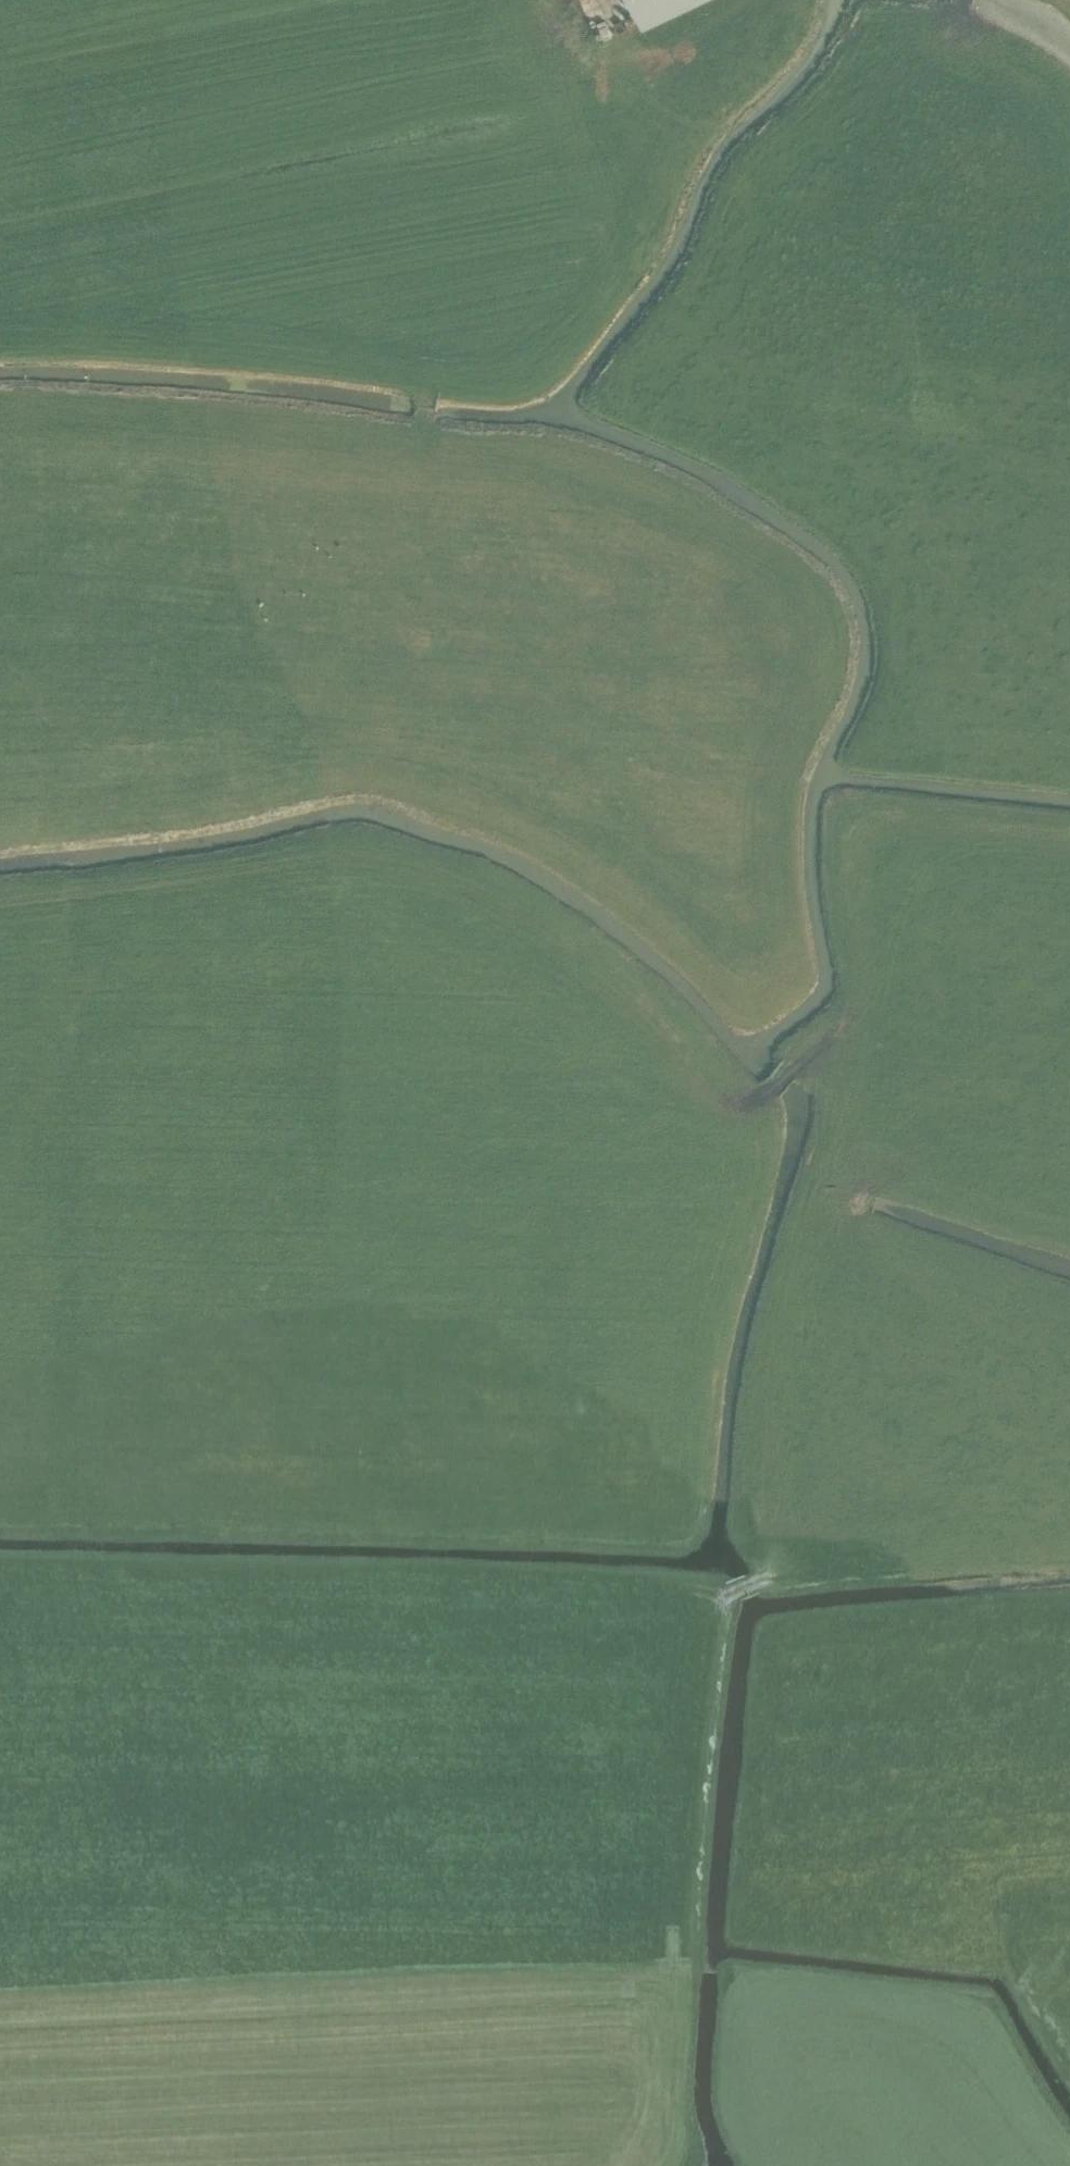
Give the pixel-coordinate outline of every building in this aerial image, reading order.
[(640,21),(684,0),(630,0),(640,21)]
